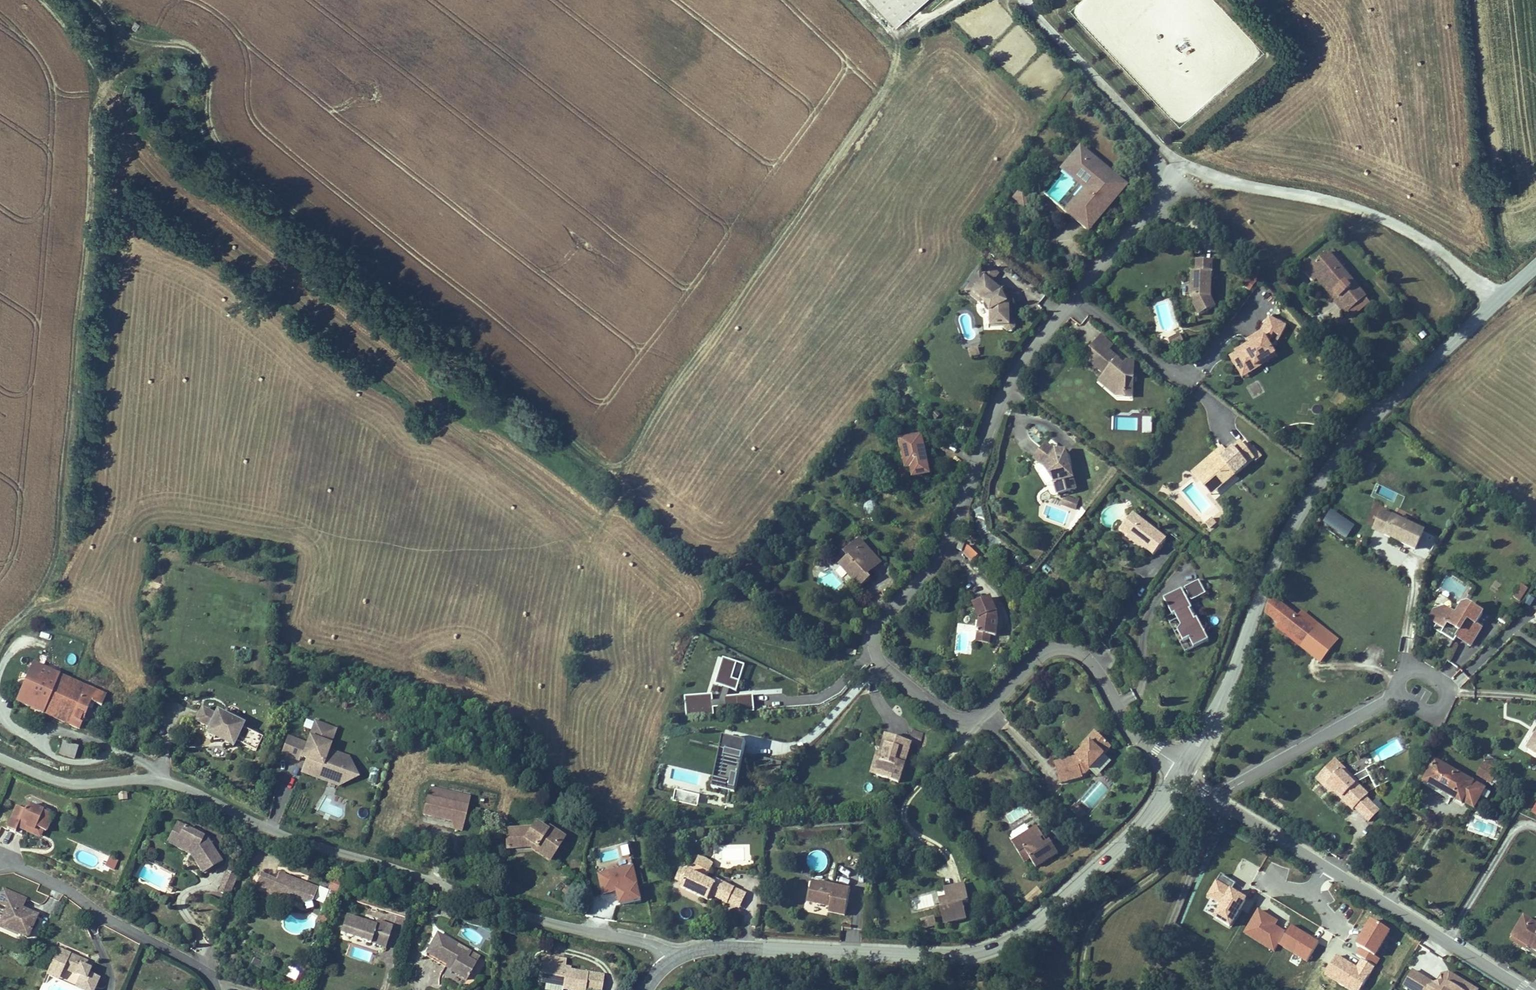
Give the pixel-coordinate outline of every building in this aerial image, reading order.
[(895,28),(924,0),(869,0),(895,28)] [(1072,165),(1083,151),(1080,148),(1061,173),(1085,192),(1087,194),(1095,183),(1072,165)] [(1114,185),(1119,179),(1083,151),(1072,165),(1095,183),(1087,194),(1089,196),(1073,216),(1089,228),(1120,189),(1114,185)] [(1129,186),(1119,179),(1114,185),(1120,189),(1089,228),(1073,216),(1089,196),(1087,194),(1085,192),(1066,216),(1090,235),(1129,186)] [(1025,210),(1034,198),(1022,189),(1013,201),(1025,210)] [(1329,252),(1305,272),(1314,283),(1316,281),(1345,317),(1367,299),(1329,252)] [(1211,300),(1214,263),(1205,262),(1204,275),(1196,275),(1192,275),(1190,299),(1194,300),(1194,308),(1202,319),(1217,309),(1211,300)] [(1204,275),(1205,262),(1197,262),(1196,275),(1204,275)] [(985,270),(996,277),(999,271),(989,264),(985,270)] [(982,301),(994,286),(987,279),(972,297),(984,307),(987,304),(982,301)] [(1252,293),(1256,285),(1250,281),(1245,289),(1252,293)] [(1016,313),(1007,296),(994,286),(982,301),(987,304),(991,308),(989,310),(993,317),(995,318),(996,332),(1009,331),(1010,333),(1012,334),(1016,334),(1018,333),(1019,331),(1019,327),(1016,327),(1016,313)] [(1242,380),(1277,360),(1268,345),(1270,344),(1274,337),(1280,341),(1287,330),(1270,320),(1261,334),(1247,343),(1249,345),(1251,348),(1242,354),(1240,350),(1235,353),(1236,355),(1229,359),(1242,380)] [(1184,343),(1180,335),(1168,341),(1172,349),(1184,343)] [(1113,348),(1101,339),(1090,352),(1093,355),(1087,363),(1105,377),(1098,386),(1116,399),(1133,399),(1136,364),(1127,363),(1124,367),(1121,365),(1123,363),(1109,353),(1113,348)] [(1242,354),(1251,348),(1249,345),(1240,350),(1242,354)] [(1143,419),(1143,435),(1152,435),(1152,419),(1143,419)] [(921,464),(926,463),(921,441),(917,443),(921,464)] [(909,483),(929,479),(926,463),(921,464),(917,443),(904,445),(906,452),(902,453),(909,483)] [(1205,474),(1220,491),(1255,460),(1251,456),(1241,444),(1228,455),(1205,474)] [(1193,475),(1212,497),(1220,491),(1205,474),(1228,455),(1223,449),(1193,475)] [(1251,456),(1255,460),(1257,463),(1262,458),(1256,451),(1251,456)] [(1061,499),(1078,492),(1069,466),(1060,459),(1051,452),(1048,456),(1044,452),(1035,463),(1054,479),(1061,499)] [(909,483),(902,453),(898,454),(904,484),(909,483)] [(1060,459),(1069,466),(1068,457),(1060,459)] [(1367,471),(1374,473),(1378,464),(1371,461),(1367,471)] [(876,499),(863,501),(865,515),(877,513),(876,499)] [(1324,521),(1349,536),(1356,524),(1332,509),(1324,521)] [(1165,539),(1132,515),(1120,532),(1127,537),(1125,539),(1140,550),(1142,548),(1153,556),(1165,539)] [(1424,536),(1382,517),(1374,534),(1416,553),(1424,536)] [(862,575),(875,562),(859,544),(845,556),(849,561),(840,568),(860,590),(868,582),(866,579),(862,575)] [(973,554),(977,547),(972,545),(969,552),(973,554)] [(866,579),(879,567),(875,562),(862,575),(866,579)] [(1200,584),(1185,591),(1191,605),(1206,597),(1200,584)] [(1521,603),(1529,591),(1522,586),(1513,598),(1521,603)] [(1180,629),(1177,634),(1182,645),(1188,642),(1193,652),(1208,644),(1196,622),(1194,623),(1189,613),(1192,612),(1182,593),(1163,602),(1172,619),(1174,618),(1180,629)] [(1531,607),(1534,602),(1528,597),(1525,603),(1531,607)] [(996,639),(998,625),(994,616),(997,615),(990,600),(973,607),(979,622),(977,637),(987,638),(996,639)] [(1270,600),(1264,619),(1278,628),(1276,632),(1322,665),(1339,641),(1302,614),(1298,620),(1275,603),(1270,600)] [(1479,626),(1484,618),(1468,608),(1461,608),(1456,617),(1446,609),(1433,612),(1427,623),(1436,629),(1443,633),(1441,636),(1447,640),(1454,644),(1455,641),(1471,649),(1483,630),(1479,626)] [(1506,626),(1511,618),(1504,614),(1500,622),(1506,626)] [(1184,656),(1193,652),(1188,642),(1182,645),(1177,634),(1180,629),(1174,618),(1172,619),(1167,621),(1184,656)] [(973,654),(975,624),(957,624),(956,653),(973,654)] [(719,701),(714,701),(714,696),(685,697),(686,718),(715,716),(714,708),(724,708),(725,714),(755,713),(754,695),(728,697),(730,692),(736,694),(745,669),(723,662),(714,687),(723,690),(719,701)] [(107,695),(33,666),(17,706),(81,731),(91,704),(102,709),(107,695)] [(1124,704),(1136,699),(1131,689),(1119,695),(1124,704)] [(210,733),(217,717),(202,711),(195,726),(210,733)] [(206,741),(216,745),(235,753),(238,746),(245,732),(246,729),(217,716),(217,717),(210,733),(206,741)] [(305,764),(301,775),(339,789),(360,780),(350,758),(331,752),(338,731),(315,723),(307,745),(288,738),(281,758),(301,765),(302,763),(305,764)] [(1079,745),(1081,746),(1073,756),(1055,761),(1061,783),(1082,777),(1082,775),(1085,774),(1111,746),(1094,730),(1079,745)] [(919,744),(922,733),(914,731),(911,741),(919,744)] [(264,740),(245,732),(238,746),(257,755),(264,740)] [(899,781),(911,741),(887,734),(881,755),(883,755),(877,775),(899,781)] [(1359,760),(1387,744),(1382,735),(1354,751),(1359,760)] [(1526,753),(1535,759),(1535,738),(1526,753)] [(713,783),(712,790),(735,795),(746,744),(723,739),(719,755),(725,756),(719,784),(713,783)] [(76,760),(79,747),(62,743),(59,756),(76,760)] [(872,773),(877,775),(883,755),(881,755),(877,754),(872,773)] [(719,784),(725,756),(719,755),(713,783),(719,784)] [(1403,775),(1393,756),(1365,772),(1368,777),(1376,790),(1403,775)] [(1488,757),(1477,778),(1492,785),(1493,784),(1500,771),(1503,764),(1488,757)] [(1341,800),(1352,812),(1354,810),(1365,799),(1368,797),(1355,785),(1354,786),(1340,772),(1343,769),(1335,761),(1323,774),(1330,781),(1326,785),(1334,794),(1337,794),(1342,799),(1341,800)] [(1421,787),(1453,803),(1462,808),(1463,806),(1474,785),(1433,764),(1421,787)] [(370,767),(368,783),(375,784),(378,768),(370,767)] [(1352,779),(1343,769),(1340,772),(1354,786),(1355,785),(1357,783),(1352,779)] [(1500,771),(1493,784),(1499,787),(1506,774),(1500,771)] [(1368,777),(1365,772),(1352,779),(1357,783),(1355,785),(1368,777)] [(1329,794),(1334,794),(1326,785),(1330,781),(1323,774),(1316,780),(1329,794)] [(1474,785),(1463,806),(1475,812),(1486,791),(1474,785)] [(700,795),(676,789),(673,802),(698,807),(700,795)] [(471,801),(431,791),(424,816),(439,820),(452,823),(453,821),(465,824),(471,801)] [(1365,799),(1354,810),(1361,816),(1371,805),(1365,799)] [(1075,803),(1071,809),(1081,817),(1086,811),(1075,803)] [(1371,805),(1361,816),(1368,824),(1379,813),(1371,805)] [(54,818),(27,807),(25,812),(18,809),(8,831),(23,838),(25,834),(20,832),(23,824),(27,826),(26,828),(36,832),(37,830),(43,833),(46,834),(54,818)] [(462,833),(465,824),(453,821),(452,823),(455,831),(462,833)] [(20,832),(25,834),(40,840),(43,833),(37,830),(36,832),(26,828),(27,826),(23,824),(20,832)] [(177,847),(185,830),(177,826),(168,847),(191,857),(192,854),(177,847)] [(509,832),(510,852),(525,852),(531,852),(535,854),(538,850),(554,862),(566,842),(550,832),(548,835),(537,828),(531,832),(509,832)] [(1036,869),(1058,854),(1048,839),(1043,843),(1041,840),(1043,839),(1036,828),(1011,845),(1019,856),(1024,852),(1030,860),(1036,869)] [(208,840),(185,830),(177,847),(192,854),(191,857),(203,878),(224,866),(208,840)] [(538,850),(535,854),(551,866),(554,862),(538,850)] [(826,867),(825,852),(811,853),(812,868),(826,867)] [(1024,852),(1019,856),(1025,864),(1030,860),(1024,852)] [(693,863),(709,870),(713,861),(697,853),(693,863)] [(120,860),(111,857),(107,869),(115,872),(120,860)] [(621,905),(643,899),(635,864),(598,873),(603,893),(617,890),(621,905)] [(682,882),(688,871),(681,868),(675,879),(682,882)] [(715,882),(688,869),(688,871),(682,882),(680,886),(710,901),(713,896),(727,902),(734,887),(716,879),(715,882)] [(229,898),(237,878),(226,873),(217,893),(229,898)] [(271,895),(301,906),(302,904),(313,899),(318,887),(280,873),(277,881),(260,875),(252,895),(269,901),(271,895)] [(1238,882),(1223,874),(1210,895),(1224,903),(1217,916),(1232,925),(1248,898),(1233,890),(1238,882)] [(829,908),(845,911),(850,885),(812,878),(808,898),(830,903),(829,908)] [(945,920),(966,916),(963,901),(969,899),(965,881),(945,885),(947,894),(949,903),(942,905),(945,920)] [(1037,886),(1025,897),(1030,903),(1042,892),(1037,886)] [(737,907),(744,892),(734,887),(727,902),(737,907)] [(39,917),(23,910),(20,909),(24,898),(3,889),(0,896),(0,908),(6,911),(0,926),(0,931),(29,942),(39,917)] [(940,896),(942,905),(949,903),(947,894),(940,896)] [(936,924),(934,914),(921,917),(923,927),(936,924)] [(376,924),(346,915),(340,933),(371,943),(374,934),(388,938),(392,925),(377,920),(376,924)] [(1525,920),(1509,945),(1525,955),(1528,950),(1535,955),(1535,927),(1525,920)] [(385,947),(388,938),(374,934),(371,943),(385,947)] [(472,954),(439,935),(428,954),(453,968),(451,972),(467,982),(477,964),(469,960),(472,954)] [(76,989),(95,989),(100,979),(91,975),(86,973),(88,969),(90,965),(59,952),(48,978),(76,989)] [(453,968),(428,954),(426,957),(445,968),(445,969),(451,972),(453,968)] [(469,960),(477,964),(480,958),(472,954),(469,960)] [(538,976),(546,977),(545,989),(553,989),(585,989),(587,975),(563,972),(549,970),(550,959),(541,958),(538,976)] [(549,970),(563,972),(565,961),(550,959),(549,970)] [(284,977),(296,981),(299,971),(287,967),(284,977)] [(1413,972),(1402,989),(1403,989),(1477,989),(1447,974),(1440,977),(1437,983),(1433,984),(1413,972)] [(587,973),(587,975),(585,989),(603,989),(605,976),(587,973)] [(546,977),(538,976),(537,988),(545,989),(546,977)]
